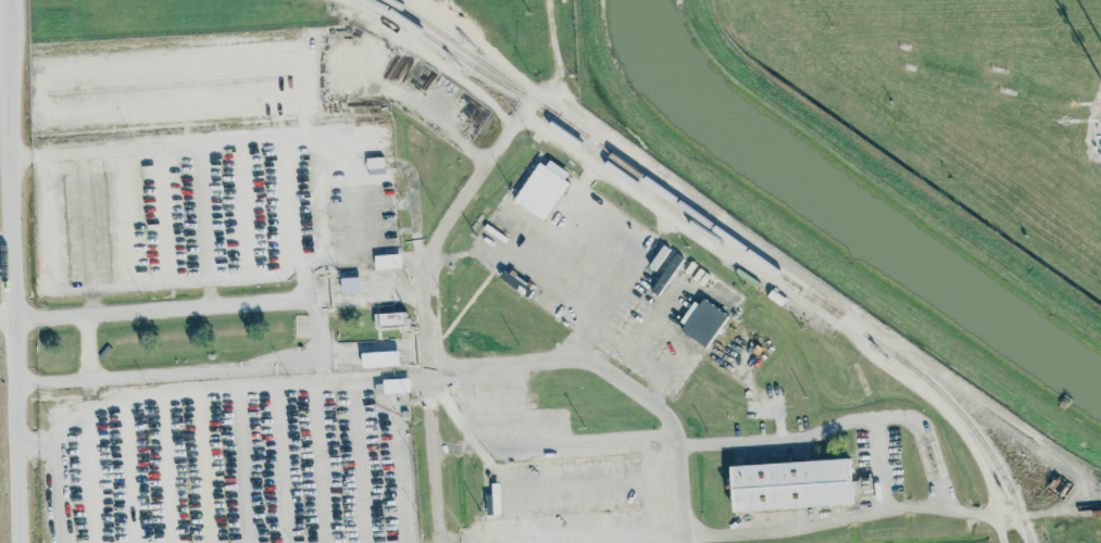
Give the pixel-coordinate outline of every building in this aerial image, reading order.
[(368,174),(384,174),(384,158),(367,158),(368,174)] [(512,212),(551,238),(562,222),(523,196),(512,212)] [(658,296),(683,259),(676,254),(651,291),(658,296)] [(402,268),(401,255),(375,255),(376,269),(402,268)] [(343,293),(361,292),(361,277),(342,278),(343,293)] [(678,329),(706,348),(728,316),(700,297),(678,329)] [(405,326),(405,313),(375,314),(375,327),(405,326)] [(363,367),(400,366),(399,351),(362,352),(363,367)] [(384,393),(409,392),(409,379),(384,380),(384,393)] [(731,466),(734,512),(852,505),(850,459),(731,466)]
